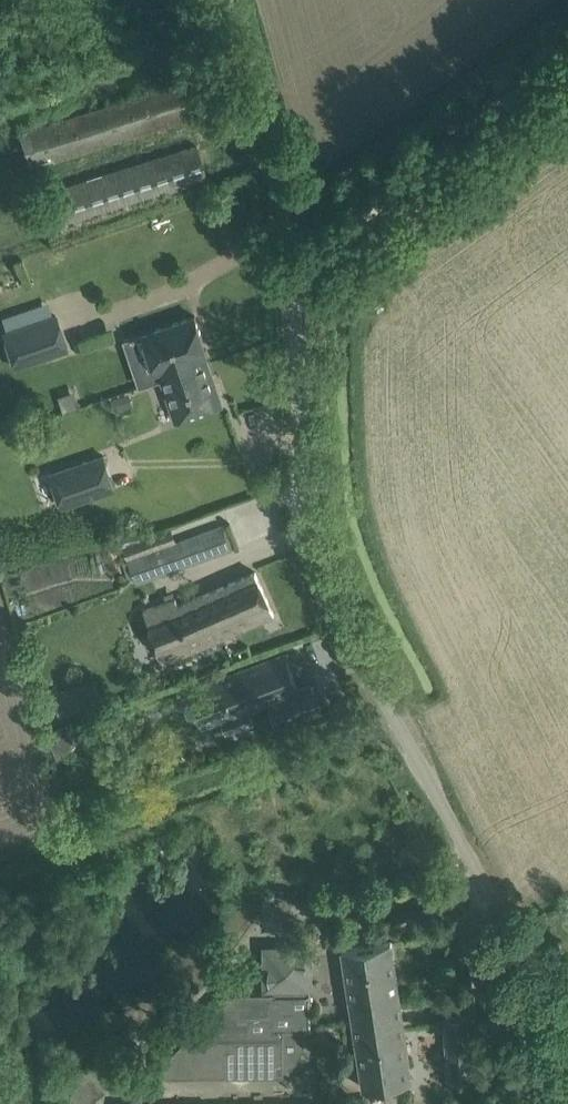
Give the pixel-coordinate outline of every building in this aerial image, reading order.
[(181,82),(160,88),(16,135),(26,167),(170,121),(191,114),(181,82)] [(196,145),(175,151),(53,189),(64,225),(208,181),(196,145)] [(68,349),(55,312),(2,330),(14,367),(68,349)] [(159,370),(176,420),(222,404),(205,354),(208,353),(195,315),(143,333),(156,371),(159,370)] [(103,453),(50,472),(62,508),(116,490),(103,453)] [(171,526),(122,544),(128,560),(136,584),(231,548),(223,525),(177,542),(171,526)] [(167,599),(144,608),(165,662),(273,614),(254,572),(180,604),(174,591),(165,594),(167,599)] [(285,653),(190,689),(203,725),(222,718),(227,731),(252,721),(248,708),(268,701),(278,727),(283,725),(288,736),(300,731),(295,720),(322,710),(312,684),(299,689),(285,653)] [(54,691),(59,715),(101,706),(95,680),(54,691)] [(66,753),(82,732),(79,723),(49,735),(58,758),(64,751),(66,753)] [(344,948),(354,1018),(402,1011),(391,941),(344,948)] [(266,991),(310,990),(310,947),(266,947),(266,991)] [(266,991),(229,992),(162,1062),(161,1075),(285,1073),(305,1047),(304,1029),(311,1029),(310,990),(266,991)] [(402,1011),(354,1018),(364,1088),(412,1081),(402,1011)] [(446,1016),(451,1079),(480,1077),(474,1014),(446,1016)]
